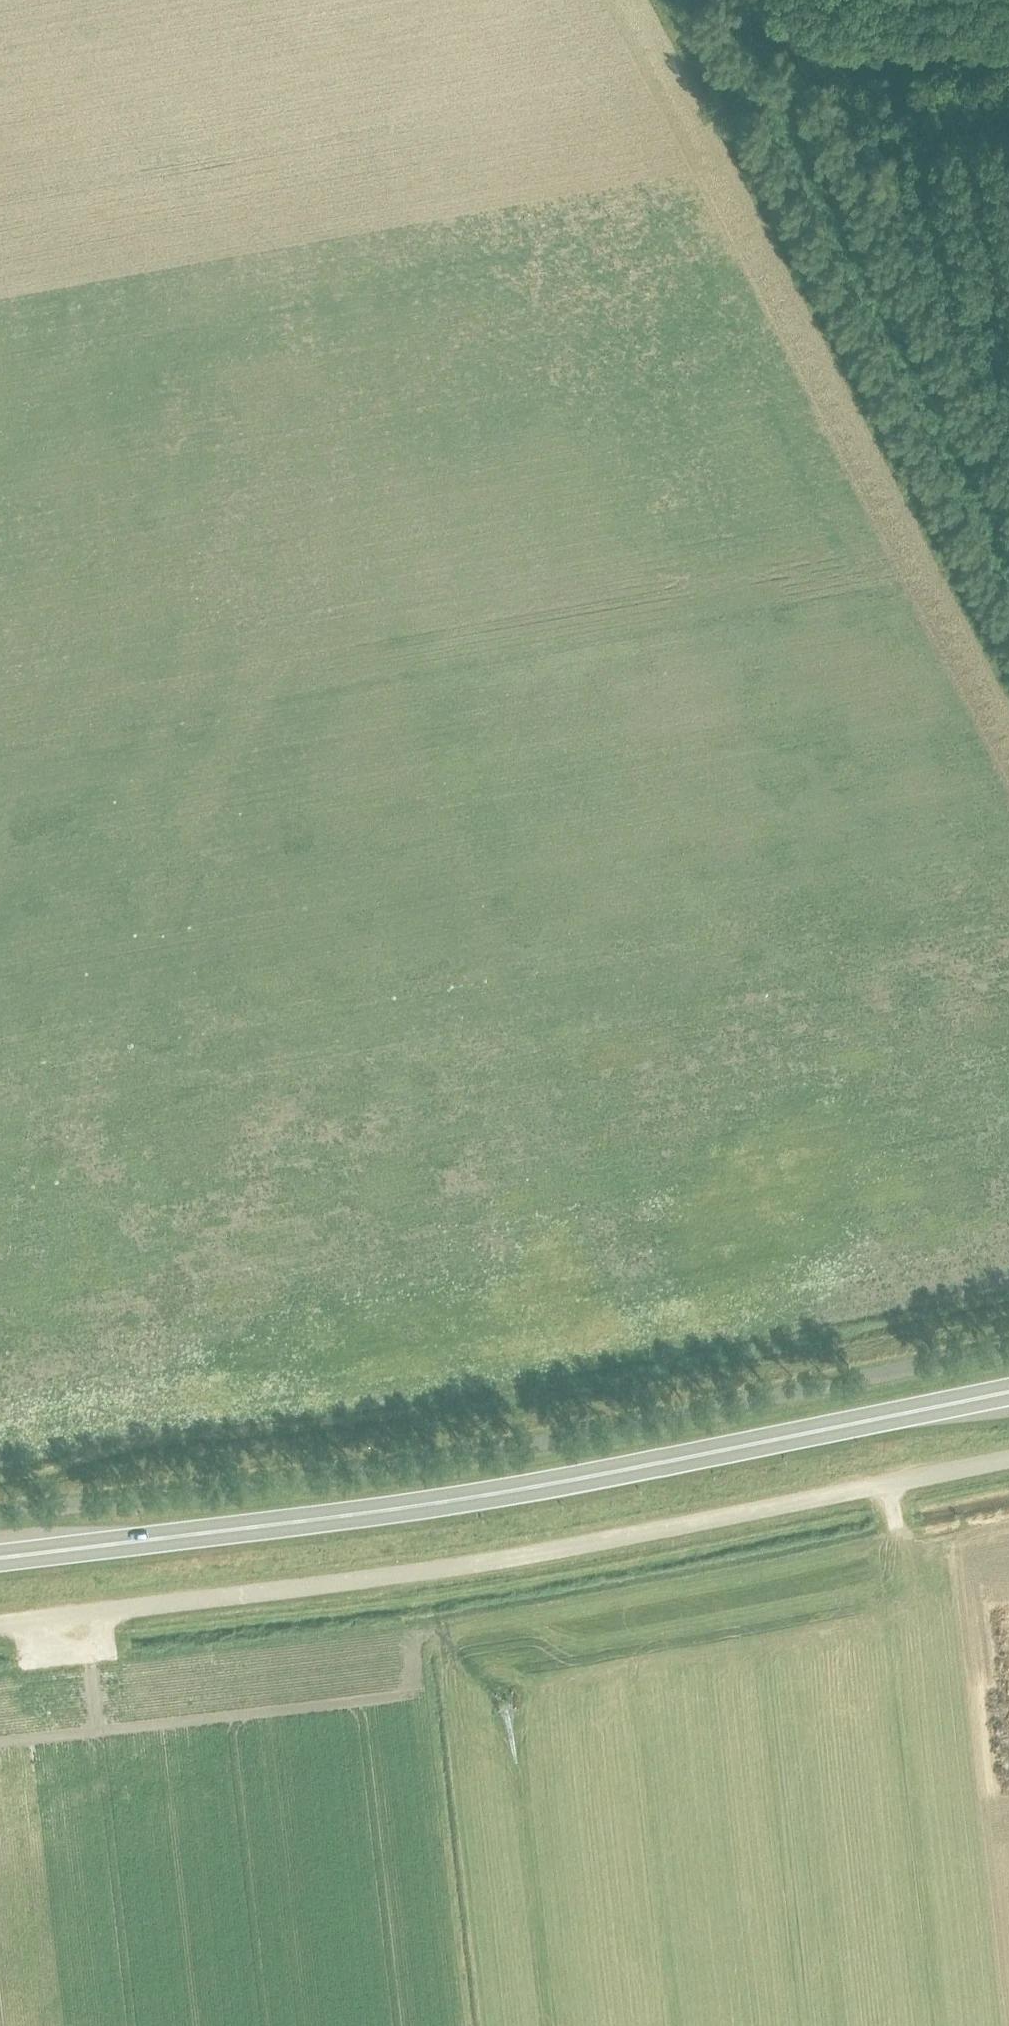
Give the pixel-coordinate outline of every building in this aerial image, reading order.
[(26,1433),(14,1433),(15,1447),(27,1447),(26,1433)]
